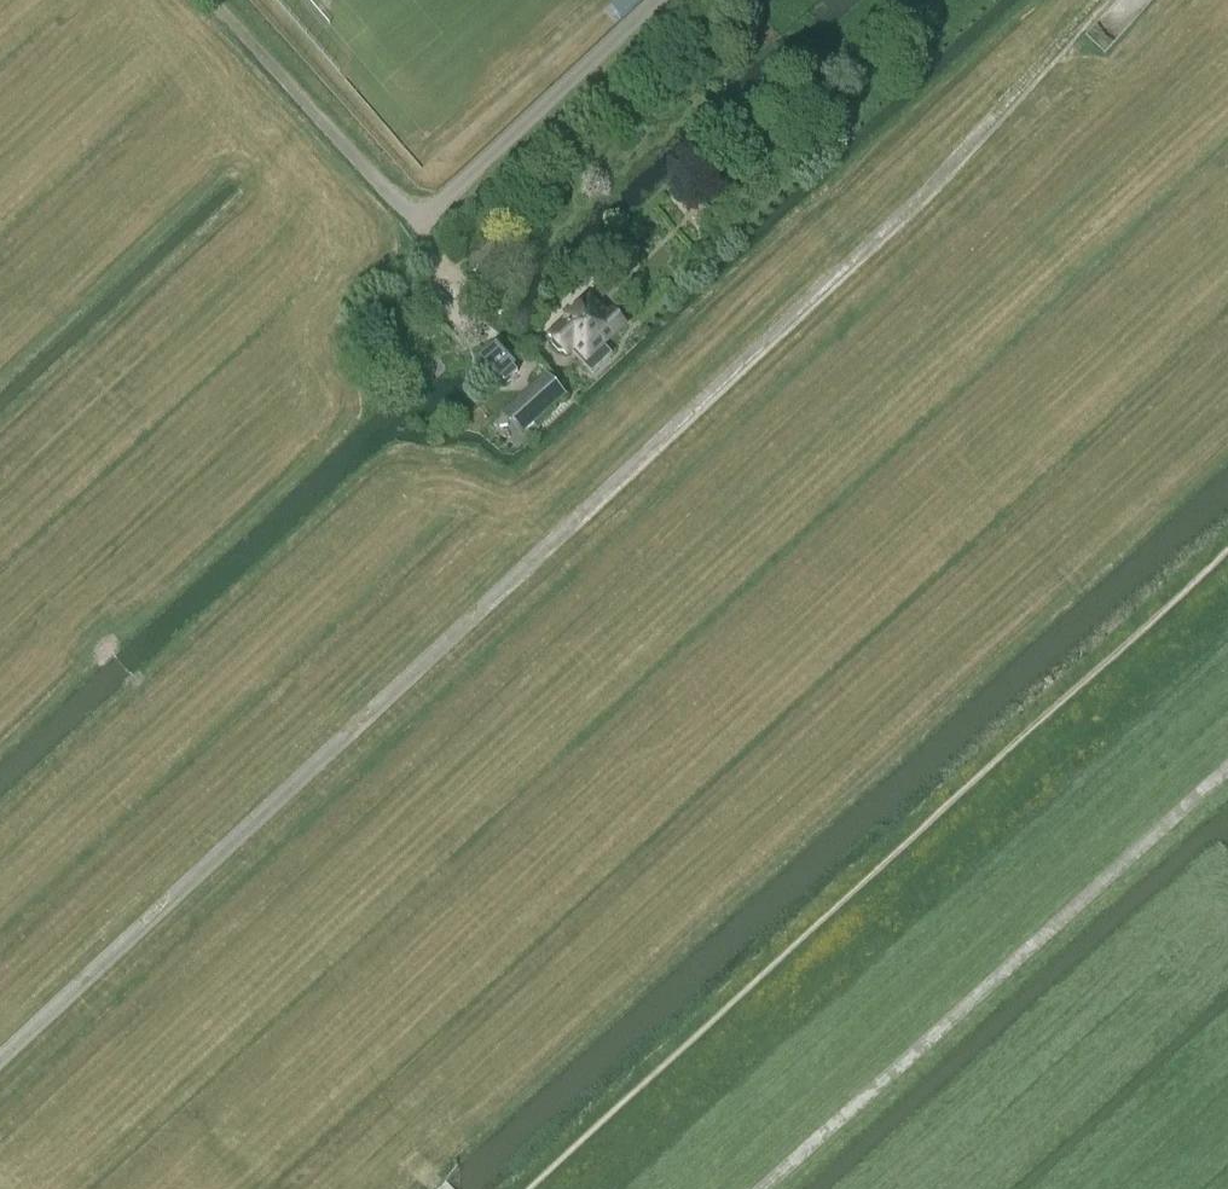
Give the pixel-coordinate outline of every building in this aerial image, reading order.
[(625,326),(613,312),(607,317),(590,298),(549,337),(552,341),(552,345),(559,352),(563,352),(566,356),(571,352),(575,348),(587,361),(603,345),(625,326)] [(516,367),(496,344),(479,359),(499,382),(516,367)] [(519,433),(560,395),(543,377),(502,415),(519,433)]
